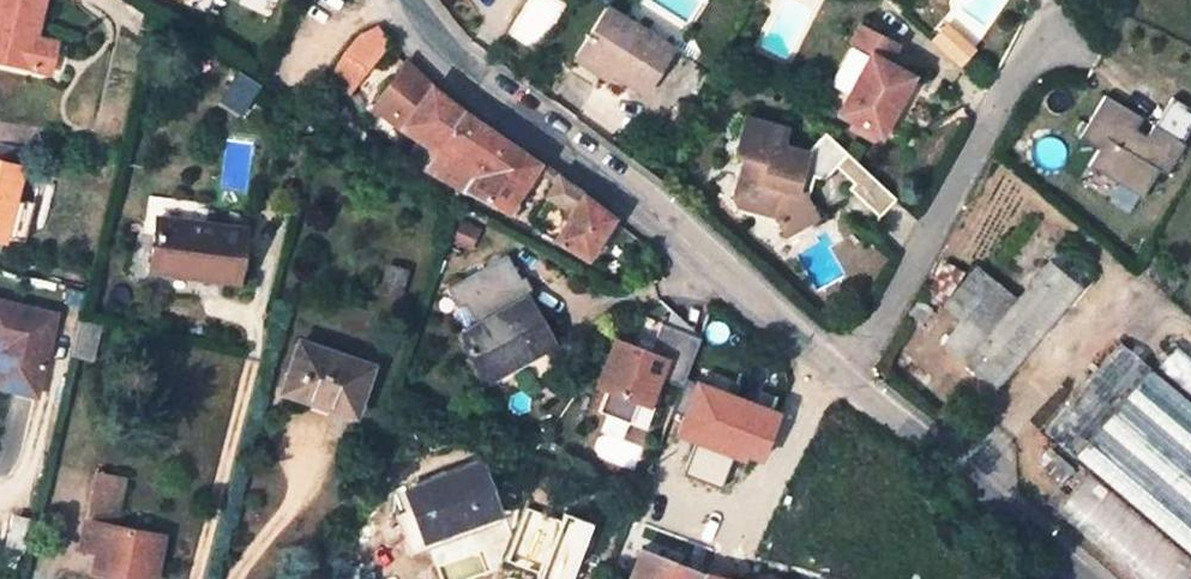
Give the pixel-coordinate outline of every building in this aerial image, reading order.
[(43,72),(50,43),(33,39),(42,0),(0,0),(0,62),(43,72)] [(667,47),(606,9),(574,60),(604,79),(607,73),(641,93),(667,47)] [(874,53),(884,36),(865,24),(855,41),(874,53)] [(954,24),(941,40),(969,63),(982,48),(954,24)] [(357,37),(326,81),(348,96),(389,43),(377,26),(357,37)] [(874,53),(840,113),(881,137),(915,79),(891,64),(902,46),(884,36),(874,53)] [(498,138),(461,112),(428,86),(404,62),(372,108),(436,153),(430,163),(426,168),(464,192),(498,138)] [(1154,119),(1106,91),(1080,136),(1101,148),(1091,166),(1151,201),(1190,131),(1190,105),(1170,92),(1154,119)] [(845,159),(822,138),(809,153),(785,146),(790,130),(745,118),(734,155),(748,159),(745,169),(742,169),(734,198),(738,206),(773,216),(790,236),(821,218),(807,192),(801,191),(805,173),(827,179),(839,166),(845,159)] [(850,153),(827,132),(822,138),(845,159),(850,153)] [(498,138),(464,192),(502,213),(534,162),(498,138)] [(857,160),(850,153),(845,159),(839,166),(846,172),(857,160)] [(424,159),(420,165),(426,168),(430,163),(424,159)] [(899,198),(857,160),(846,172),(857,183),(852,188),(882,216),(899,198)] [(22,169),(0,164),(0,241),(22,246),(33,202),(14,197),(22,169)] [(581,195),(554,176),(524,223),(553,240),(571,211),(581,195)] [(585,259),(611,217),(581,195),(571,211),(553,240),(585,259)] [(243,230),(156,218),(149,272),(236,282),(243,230)] [(940,347),(993,390),(1077,289),(1047,263),(1016,299),(994,282),(961,322),(940,347)] [(961,322),(994,282),(974,265),(940,305),(961,322)] [(404,272),(387,267),(380,290),(397,295),(404,272)] [(554,344),(528,298),(457,337),(478,374),(523,349),(527,359),(554,344)] [(0,301),(0,349),(11,352),(2,388),(35,396),(54,314),(0,301)] [(933,313),(923,305),(908,321),(919,330),(933,313)] [(78,319),(69,355),(91,360),(100,325),(78,319)] [(684,390),(703,341),(663,325),(655,346),(651,355),(638,350),(620,344),(616,355),(613,354),(599,388),(609,391),(600,414),(632,426),(641,404),(650,408),(661,381),(684,390)] [(641,341),(638,350),(651,355),(655,346),(641,341)] [(369,365),(299,342),(282,392),(308,401),(309,397),(355,412),(369,365)] [(1120,344),(1045,433),(1075,457),(1100,428),(1124,399),(1149,370),(1120,344)] [(1162,363),(1190,389),(1190,358),(1177,346),(1162,363)] [(0,349),(0,388),(2,388),(11,352),(0,349)] [(484,384),(527,359),(523,349),(478,374),(484,384)] [(1190,455),(1190,405),(1149,370),(1124,399),(1190,455)] [(1124,399),(1100,428),(1190,506),(1190,455),(1124,399)] [(1190,556),(1190,506),(1100,428),(1075,457),(1190,556)] [(1069,469),(1047,452),(1037,464),(1058,482),(1069,469)] [(479,463),(405,490),(413,510),(395,516),(410,557),(502,522),(479,463)] [(96,550),(92,572),(131,578),(154,578),(162,536),(110,525),(112,515),(115,516),(123,478),(95,472),(82,535),(98,539),(96,550)] [(79,547),(96,550),(98,539),(82,535),(79,547)] [(700,576),(640,553),(630,578),(714,578),(700,576)]
